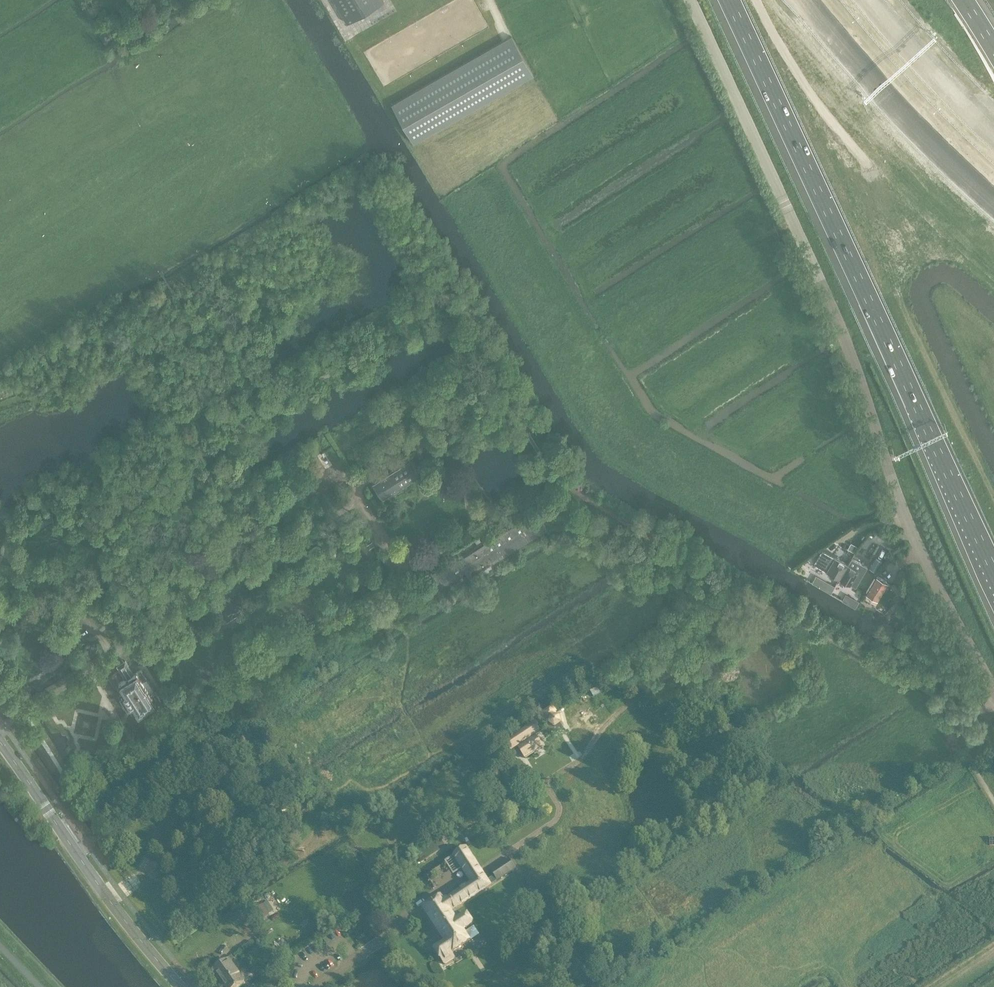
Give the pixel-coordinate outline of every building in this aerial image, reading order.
[(347,23),(384,2),(383,0),(334,0),(347,23)] [(533,75),(511,37),(504,41),(392,105),(414,143),(533,75)] [(411,458),(373,483),(382,498),(421,473),(411,458)] [(536,511),(483,544),(459,559),(458,557),(466,571),(469,577),(547,528),(536,511)] [(851,543),(848,549),(854,552),(857,547),(851,543)] [(848,565),(830,555),(821,550),(813,564),(840,579),(848,565)] [(876,556),(868,572),(875,576),(884,560),(876,556)] [(437,589),(445,585),(443,582),(459,572),(461,577),(463,575),(462,574),(466,571),(458,557),(429,576),(437,589)] [(856,587),(864,573),(867,567),(865,566),(852,558),(848,565),(840,579),(856,587)] [(816,576),(812,583),(831,594),(835,587),(816,576)] [(887,582),(876,576),(866,593),(877,600),(887,582)] [(898,577),(890,582),(898,596),(906,591),(898,577)] [(892,612),(900,604),(897,601),(889,610),(892,612)] [(877,612),(874,618),(881,621),(884,615),(877,612)] [(117,667),(125,679),(133,674),(125,661),(117,667)] [(161,701),(141,669),(133,674),(125,679),(119,683),(139,715),(143,712),(147,719),(161,710),(157,704),(161,701)] [(558,714),(553,707),(543,714),(547,721),(547,724),(555,731),(564,725),(561,715),(558,714)] [(535,736),(541,732),(535,722),(529,726),(528,724),(526,725),(527,727),(506,741),(512,751),(519,747),(526,758),(543,747),(535,736)] [(430,857),(446,847),(440,837),(424,847),(430,857)] [(464,930),(473,924),(466,913),(461,916),(456,908),(491,885),(466,848),(454,856),(471,883),(444,901),(441,896),(423,908),(445,941),(434,948),(445,964),(455,958),(452,953),(471,941),(464,930)] [(263,904),(257,908),(251,912),(258,923),(264,919),(264,918),(270,914),(263,904)] [(245,982),(228,959),(214,970),(226,986),(238,986),(245,982)]
